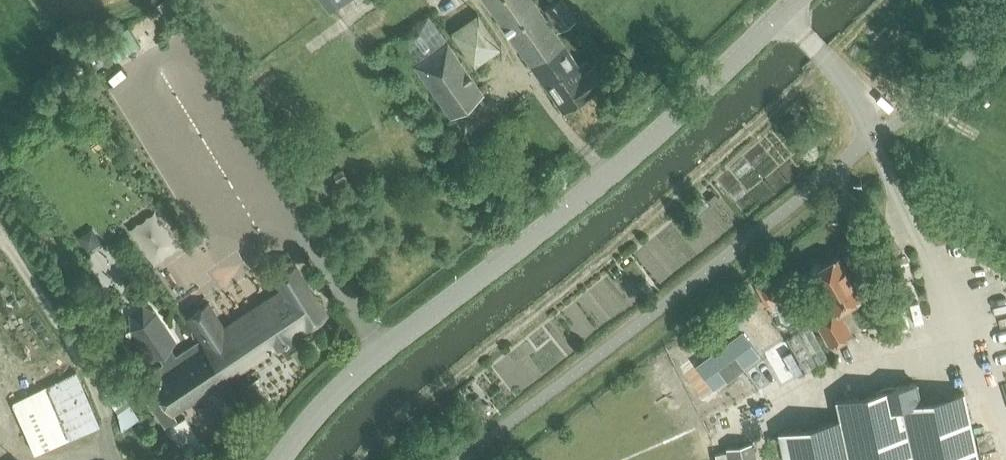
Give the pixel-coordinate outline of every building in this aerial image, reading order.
[(329,11),(343,0),(321,0),(329,11)] [(532,0),(483,0),(561,112),(609,79),(596,62),(591,65),(586,58),(577,64),(532,0)] [(576,19),(563,0),(557,0),(545,9),(559,31),(576,19)] [(451,31),(476,66),(501,48),(477,13),(451,31)] [(447,41),(429,15),(396,37),(414,64),(447,41)] [(102,40),(85,50),(91,60),(108,50),(102,40)] [(447,42),(414,65),(451,116),(483,93),(447,42)] [(338,183),(345,179),(341,171),(333,176),(338,183)] [(719,197),(715,193),(708,200),(712,204),(719,197)] [(128,228),(160,267),(189,244),(157,205),(128,228)] [(83,238),(90,248),(103,239),(96,229),(83,238)] [(810,272),(832,312),(819,318),(820,320),(816,322),(829,346),(853,333),(840,309),(847,304),(854,301),(862,297),(838,255),(824,265),(821,262),(813,267),(813,271),(810,272)] [(159,358),(163,364),(136,383),(166,428),(179,420),(174,413),(328,312),(296,264),(274,279),(281,289),(230,323),(225,327),(209,302),(186,319),(201,342),(178,357),(172,349),(177,343),(158,314),(145,307),(131,316),(132,331),(152,360),(159,358)] [(618,267),(612,272),(615,276),(621,271),(618,267)] [(759,284),(755,286),(766,306),(792,292),(781,273),(760,285),(759,284)] [(827,357),(809,325),(786,338),(805,370),(827,357)] [(742,331),(695,363),(711,386),(724,377),(725,378),(743,366),(742,365),(758,354),(742,331)] [(764,355),(781,384),(800,372),(782,343),(764,355)] [(100,425),(76,371),(13,403),(35,452),(65,438),(66,440),(100,425)] [(101,388),(118,412),(131,403),(114,379),(101,388)] [(784,459),(978,459),(964,392),(920,402),(916,383),(836,400),(840,419),(778,432),(784,459)] [(479,395),(471,402),(480,412),(488,406),(479,395)] [(755,458),(752,442),(727,448),(729,459),(756,459),(755,458)] [(716,453),(718,459),(728,459),(727,451),(716,453)]
